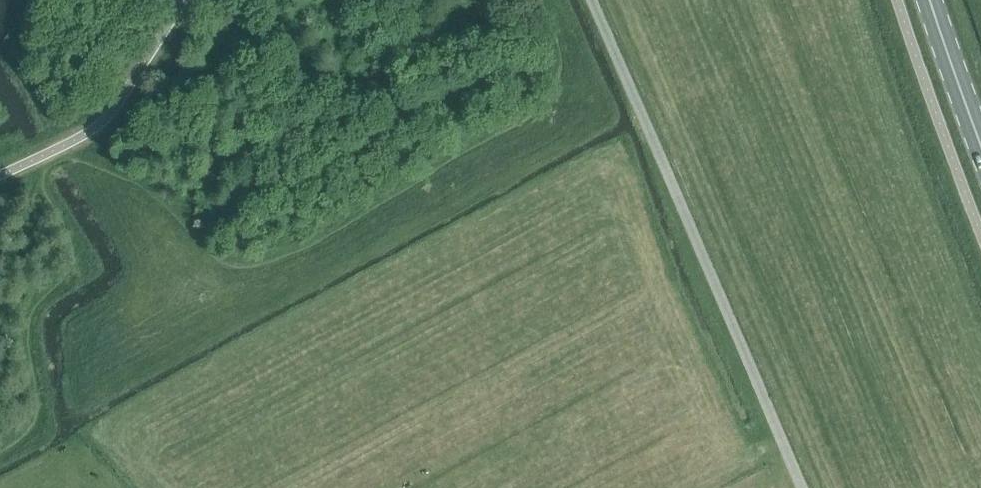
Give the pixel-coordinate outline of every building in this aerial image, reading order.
[(678,476),(703,463),(700,457),(674,469),(678,476)]
